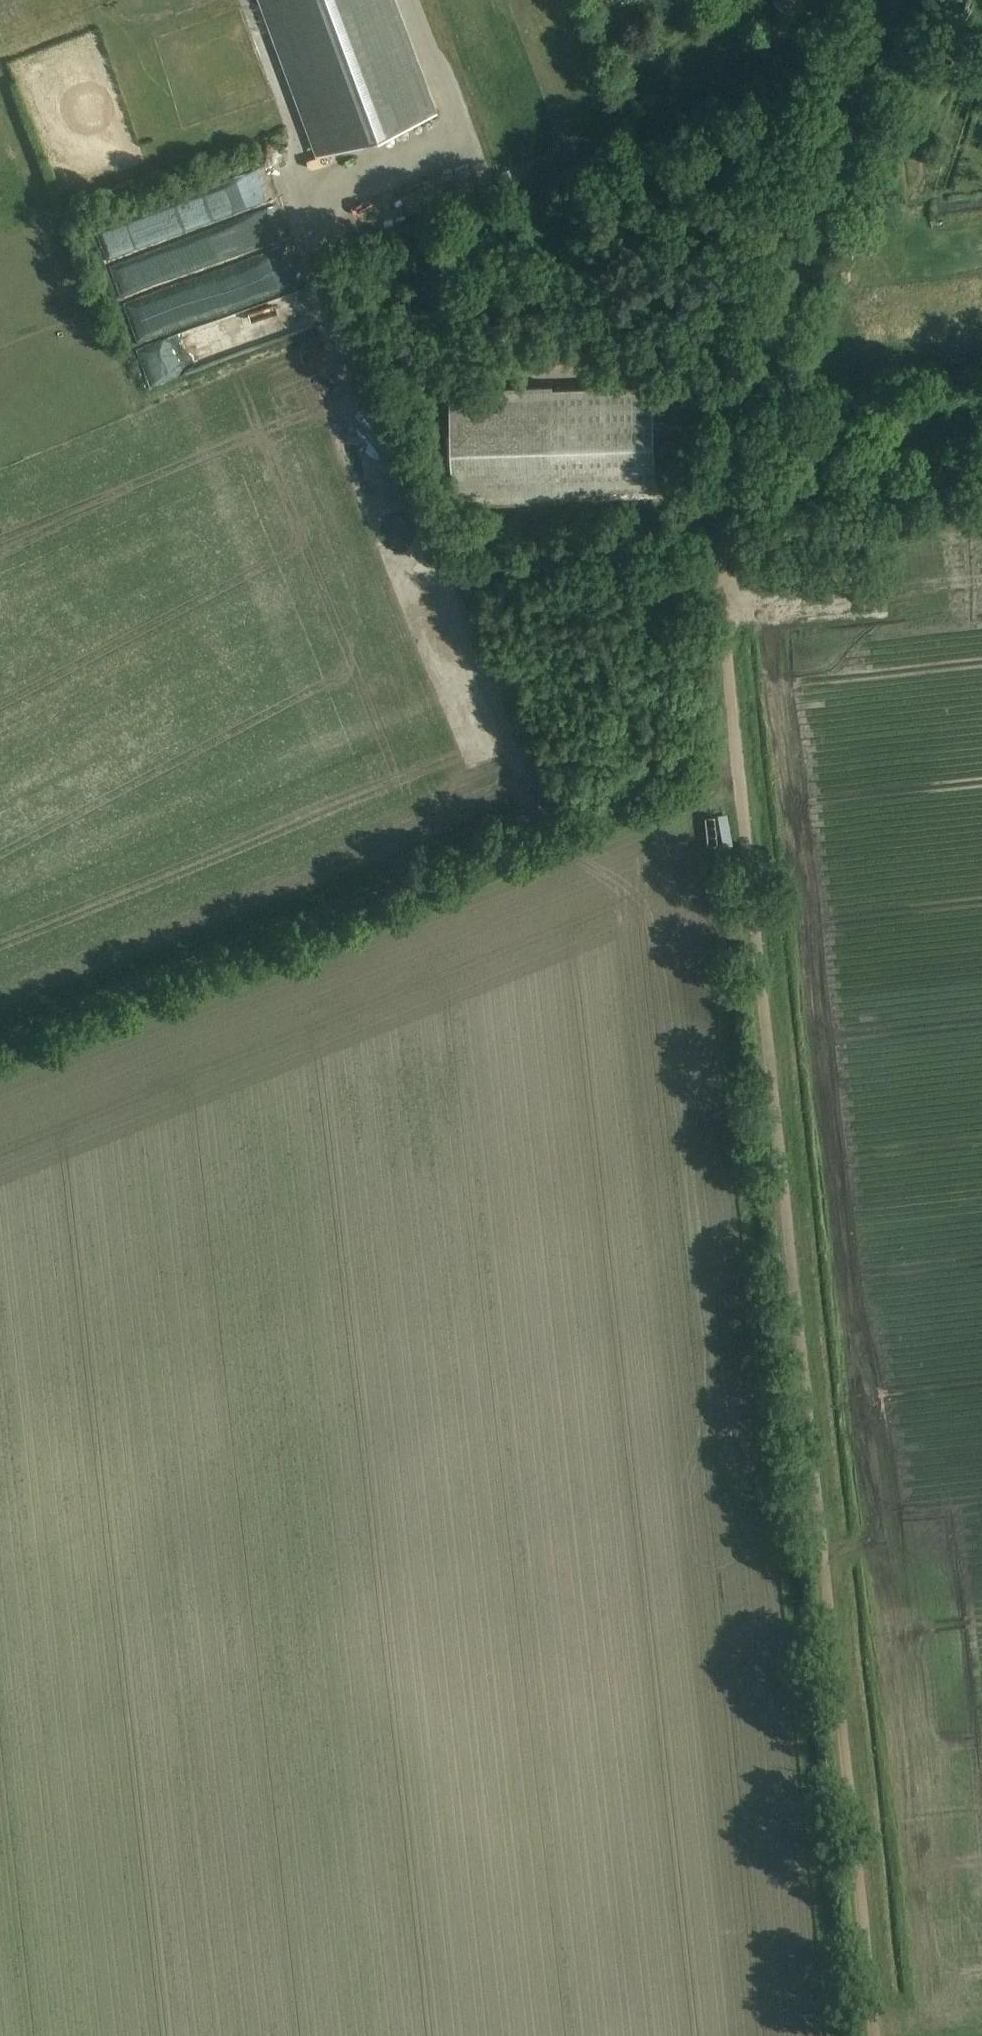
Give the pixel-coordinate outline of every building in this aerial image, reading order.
[(321,153),(434,111),(393,0),(264,0),(321,153)] [(796,14),(805,0),(776,0),(796,14)] [(285,209),(225,221),(233,263),(293,250),(285,209)] [(147,356),(157,386),(186,377),(176,347),(147,356)] [(658,493),(654,384),(451,392),(455,501),(658,493)]
